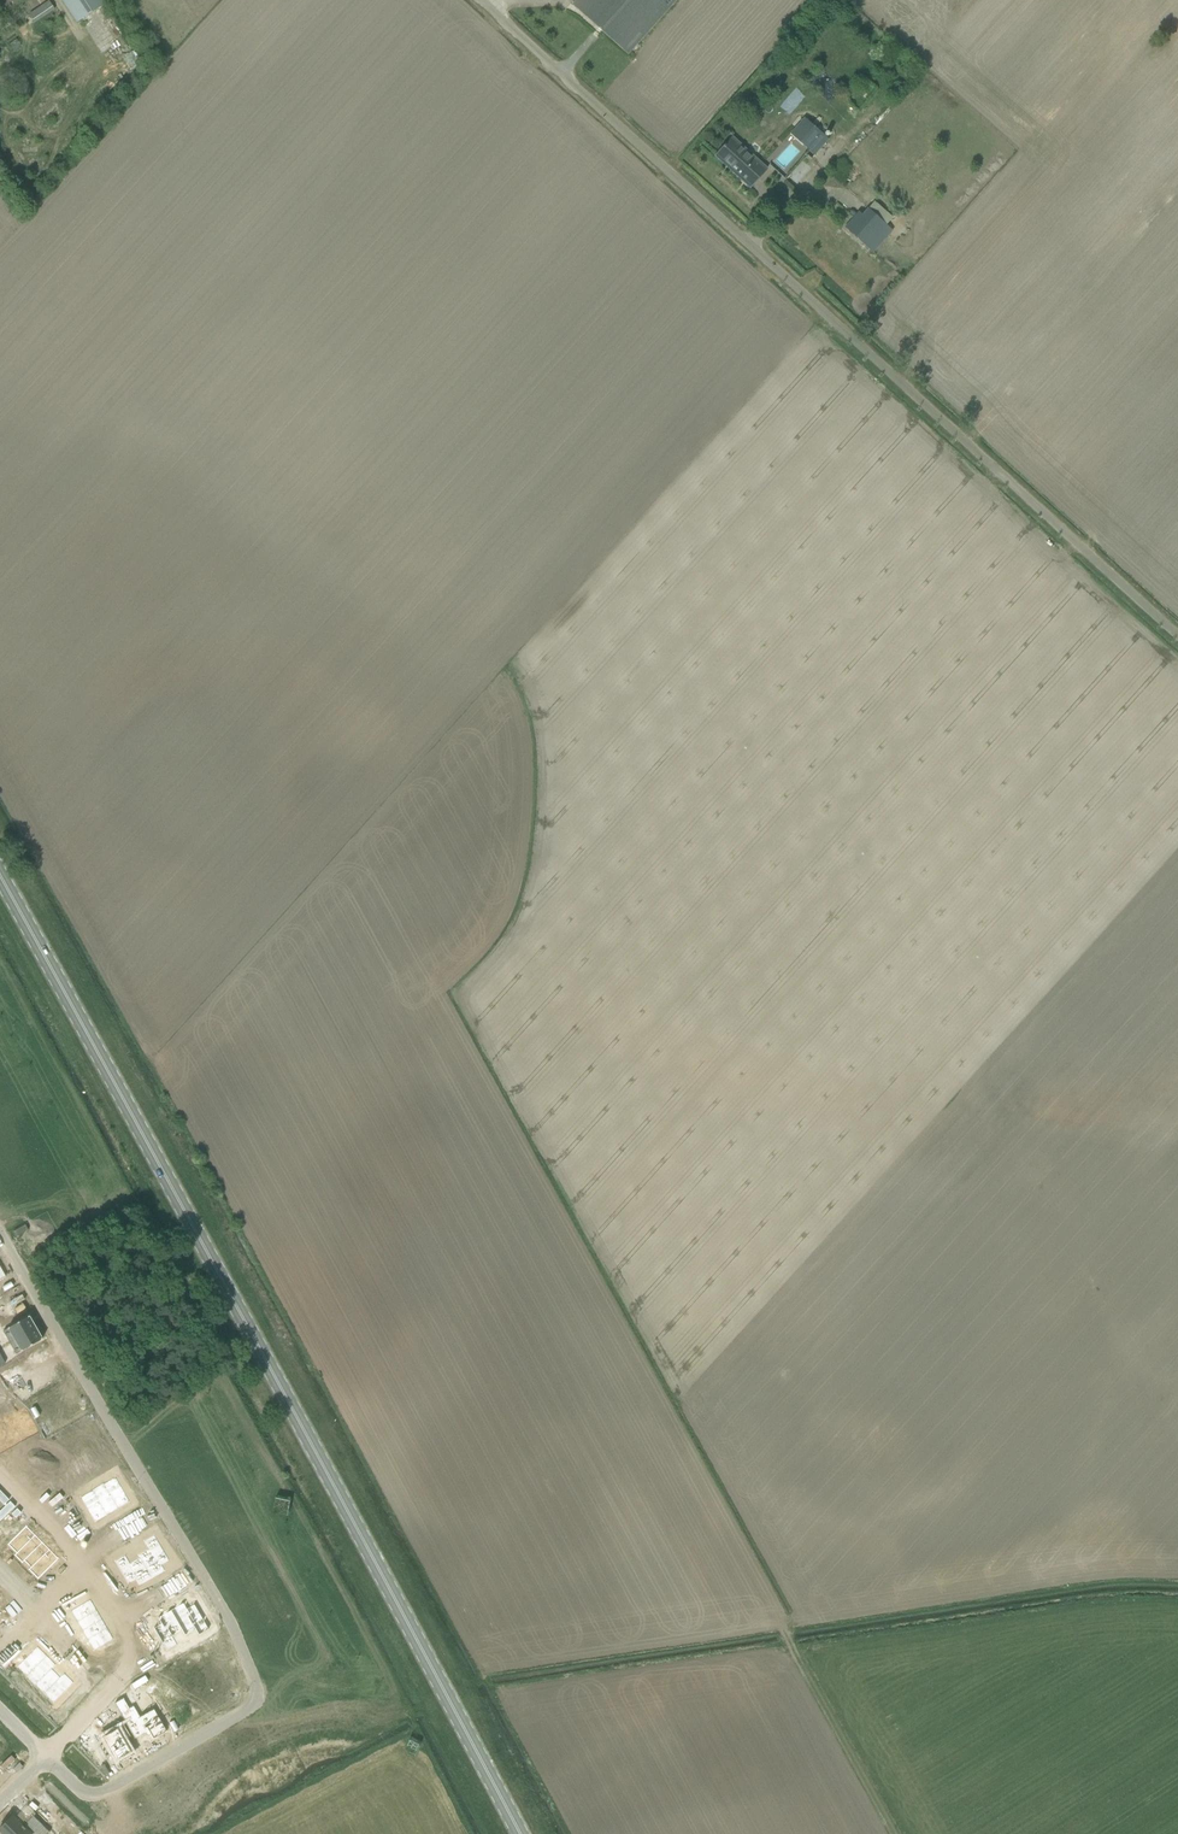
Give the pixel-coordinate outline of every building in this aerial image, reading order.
[(30,13),(36,22),(57,9),(51,0),(30,13)] [(108,2),(106,0),(63,0),(77,22),(108,2)] [(677,0),(577,0),(572,5),(628,55),(677,0)] [(797,127),(791,134),(801,143),(814,154),(827,140),(803,119),(797,127)] [(766,169),(757,161),(731,137),(715,155),(750,187),(766,169)] [(868,208),(862,215),(858,212),(853,218),(844,227),(847,230),(866,247),(874,238),(886,225),(868,208)] [(30,1316),(3,1331),(10,1342),(14,1340),(36,1327),(30,1316)] [(14,1340),(10,1342),(17,1354),(43,1339),(42,1338),(36,1327),(14,1340)] [(5,1387),(0,1390),(3,1395),(8,1392),(5,1387)] [(21,1406),(12,1411),(25,1432),(34,1427),(21,1406)] [(12,1411),(4,1416),(16,1437),(25,1432),(12,1411)] [(0,1419),(0,1430),(7,1443),(16,1438),(3,1417),(0,1419)] [(113,1472),(101,1479),(113,1500),(125,1494),(130,1502),(139,1497),(129,1480),(120,1485),(113,1472)] [(101,1479),(90,1486),(102,1507),(113,1501),(101,1479)] [(85,1505),(77,1510),(89,1530),(97,1525),(90,1514),(102,1507),(89,1486),(78,1492),(85,1505)] [(26,1526),(8,1544),(17,1553),(34,1535),(26,1526)] [(35,1536),(17,1553),(24,1560),(42,1543),(35,1536)] [(42,1543),(24,1560),(31,1567),(49,1550),(42,1543)] [(148,1543),(136,1550),(148,1572),(161,1565),(148,1543)] [(49,1550),(32,1568),(41,1577),(58,1559),(49,1550)] [(136,1550),(123,1557),(136,1579),(148,1572),(136,1550)] [(13,1577),(9,1581),(13,1585),(18,1581),(13,1577)] [(18,1581),(14,1585),(19,1591),(23,1586),(18,1581)] [(0,1585),(0,1587),(5,1591),(9,1587),(3,1582),(0,1585)] [(9,1587),(5,1591),(10,1597),(15,1593),(9,1587)] [(92,1599),(71,1611),(77,1622),(98,1610),(92,1599)] [(184,1604),(171,1611),(184,1633),(197,1626),(184,1604)] [(98,1610),(77,1622),(82,1631),(103,1618),(98,1610)] [(171,1611),(159,1618),(171,1640),(184,1633),(171,1611)] [(104,1619),(82,1631),(87,1639),(109,1627),(104,1619)] [(62,1626),(58,1630),(63,1636),(67,1631),(62,1626)] [(109,1627),(88,1640),(94,1650),(115,1638),(109,1627)] [(68,1632),(63,1636),(68,1640),(72,1636),(68,1632)] [(55,1636),(51,1640),(57,1646),(61,1642),(55,1636)] [(77,1641),(73,1646),(77,1650),(81,1646),(77,1641)] [(61,1642),(57,1646),(62,1652),(67,1647),(61,1642)] [(217,1643),(196,1655),(199,1662),(220,1650),(217,1643)] [(81,1646),(77,1650),(83,1655),(87,1651),(81,1645),(81,1646)] [(34,1649),(17,1667),(26,1676),(44,1659),(34,1649)] [(73,1653),(69,1657),(75,1663),(79,1659),(73,1653)] [(44,1659),(26,1676),(35,1685),(52,1668),(44,1659)] [(79,1659),(75,1663),(80,1668),(84,1664),(79,1659)] [(53,1668),(35,1685),(44,1694),(61,1676),(53,1668)] [(61,1676),(44,1694),(53,1703),(71,1686),(61,1676)] [(125,1700),(116,1705),(136,1738),(144,1733),(146,1738),(151,1735),(153,1739),(168,1731),(154,1708),(142,1715),(136,1705),(129,1708),(125,1700)] [(111,1742),(105,1745),(111,1756),(118,1752),(121,1758),(134,1750),(121,1728),(108,1735),(111,1742)] [(0,1828),(0,1830),(4,1833),(46,1833),(49,1832),(50,1833),(50,1832),(34,1816),(32,1814),(32,1815),(32,1816),(23,1825),(14,1817),(13,1815),(0,1828)]
